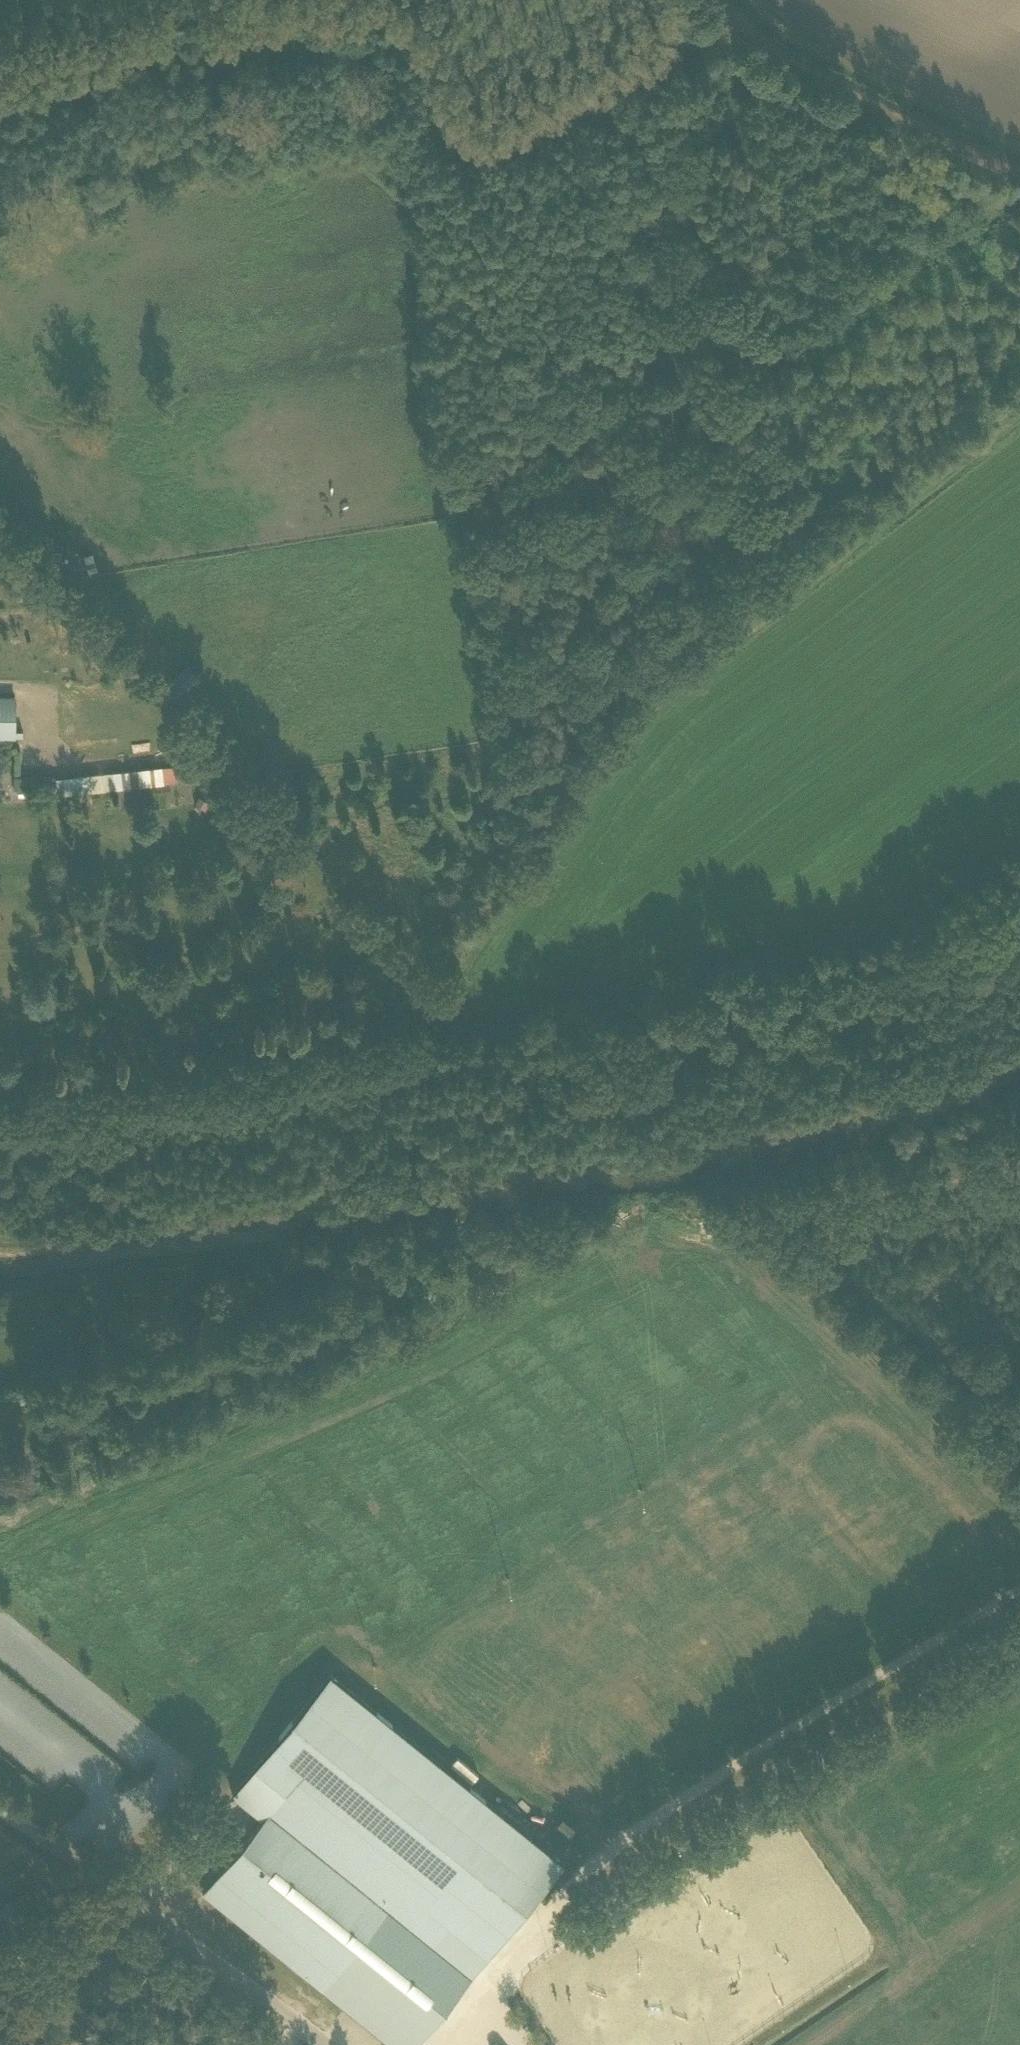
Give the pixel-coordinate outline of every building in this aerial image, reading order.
[(15,737),(16,697),(0,697),(0,737),(15,737)] [(173,766),(54,773),(55,791),(174,784),(173,766)] [(471,1977),(564,1862),(330,1674),(232,1795),(262,1819),(203,1893),(344,2008),(391,2044),(416,2044),(471,1977)]
